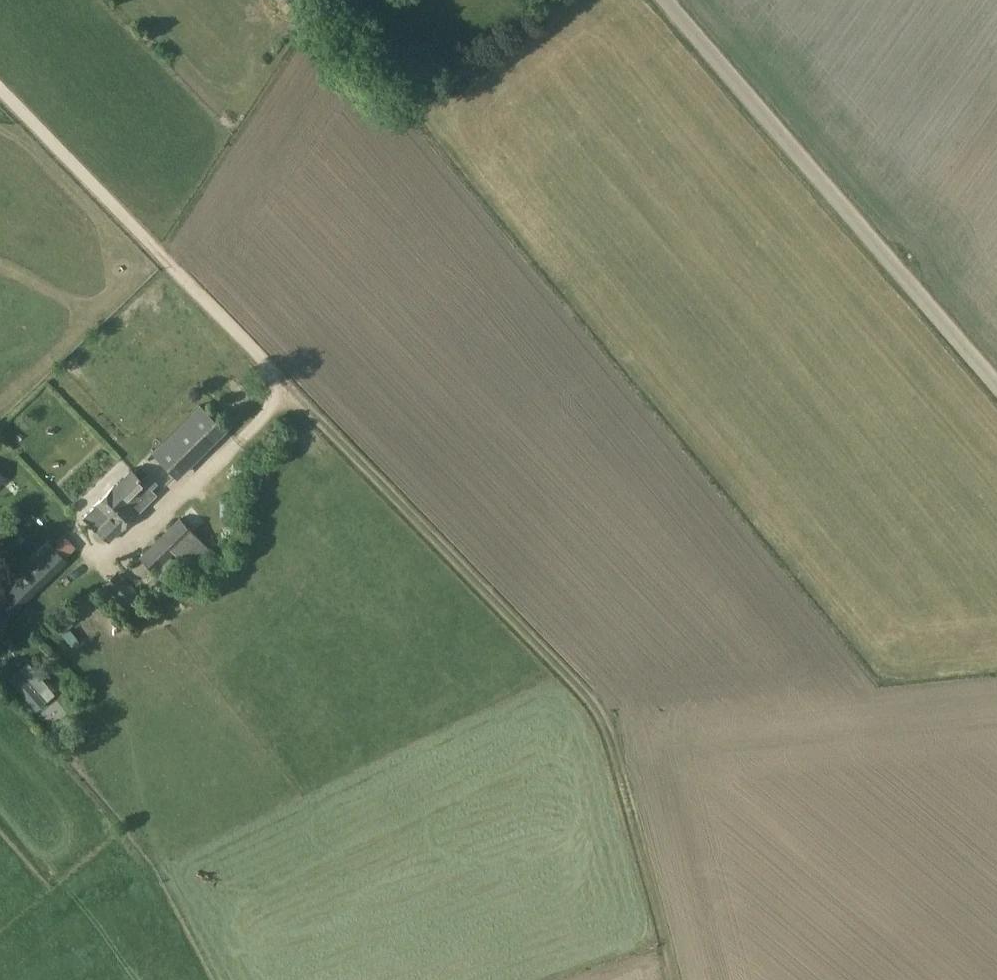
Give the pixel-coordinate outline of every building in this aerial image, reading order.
[(158,461),(168,478),(179,471),(169,454),(158,461)] [(94,507),(82,519),(95,532),(97,529),(110,541),(157,494),(130,468),(93,506),(94,507)] [(160,566),(171,555),(174,552),(189,567),(208,548),(179,518),(139,557),(154,572),(160,566)] [(67,562),(50,543),(0,592),(0,625),(1,626),(67,562)] [(103,585),(126,609),(140,595),(117,571),(103,585)] [(14,689),(45,718),(56,707),(25,678),(14,689)]
